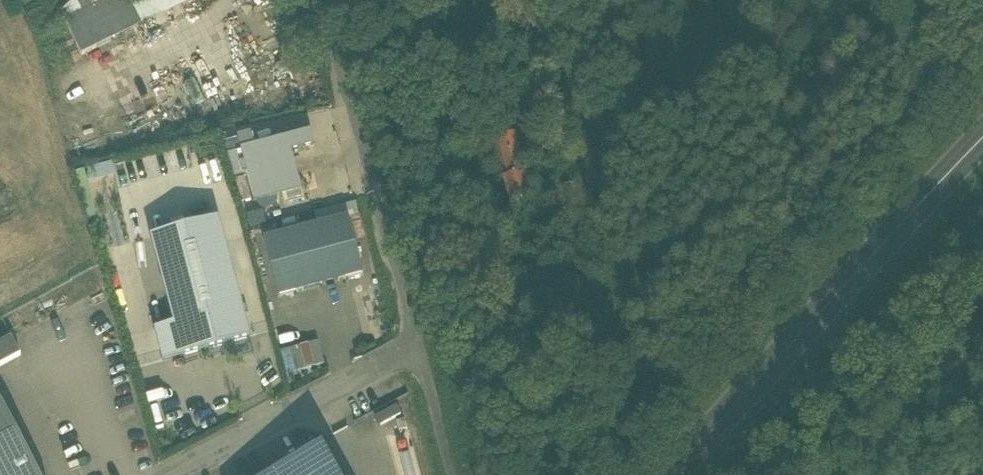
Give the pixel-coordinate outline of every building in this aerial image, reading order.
[(61,12),(65,20),(103,2),(102,0),(73,0),(61,12)] [(82,55),(197,0),(107,0),(65,20),(82,55)] [(247,175),(254,202),(278,196),(275,184),(298,178),(291,151),(314,145),(311,132),(254,147),(240,151),(247,175)] [(237,139),(240,151),(254,147),(251,135),(237,139)] [(503,179),(510,204),(531,200),(513,137),(500,141),(510,177),(503,179)] [(488,183),(495,208),(510,204),(503,179),(510,177),(500,141),(486,145),(496,181),(488,183)] [(235,178),(247,175),(240,151),(229,154),(235,178)] [(112,163),(87,169),(90,182),(115,176),(112,163)] [(275,184),(278,196),(301,190),(298,178),(275,184)] [(314,214),(317,225),(348,217),(349,219),(359,217),(355,203),(314,214)] [(264,212),(247,216),(250,229),(267,224),(264,212)] [(317,225),(263,239),(279,297),(364,275),(355,244),(349,219),(348,217),(317,225)] [(359,217),(349,219),(355,244),(366,241),(359,217)] [(219,220),(151,238),(174,325),(182,357),(250,339),(219,220)] [(528,286),(531,292),(545,286),(542,279),(528,286)] [(163,362),(182,357),(174,325),(154,330),(163,362)] [(21,355),(11,338),(0,344),(0,366),(21,355)] [(281,352),(287,375),(324,365),(318,342),(281,352)] [(0,402),(0,474),(38,474),(0,402)] [(402,415),(397,406),(373,418),(378,428),(402,415)] [(322,449),(274,474),(337,474),(322,449)]
